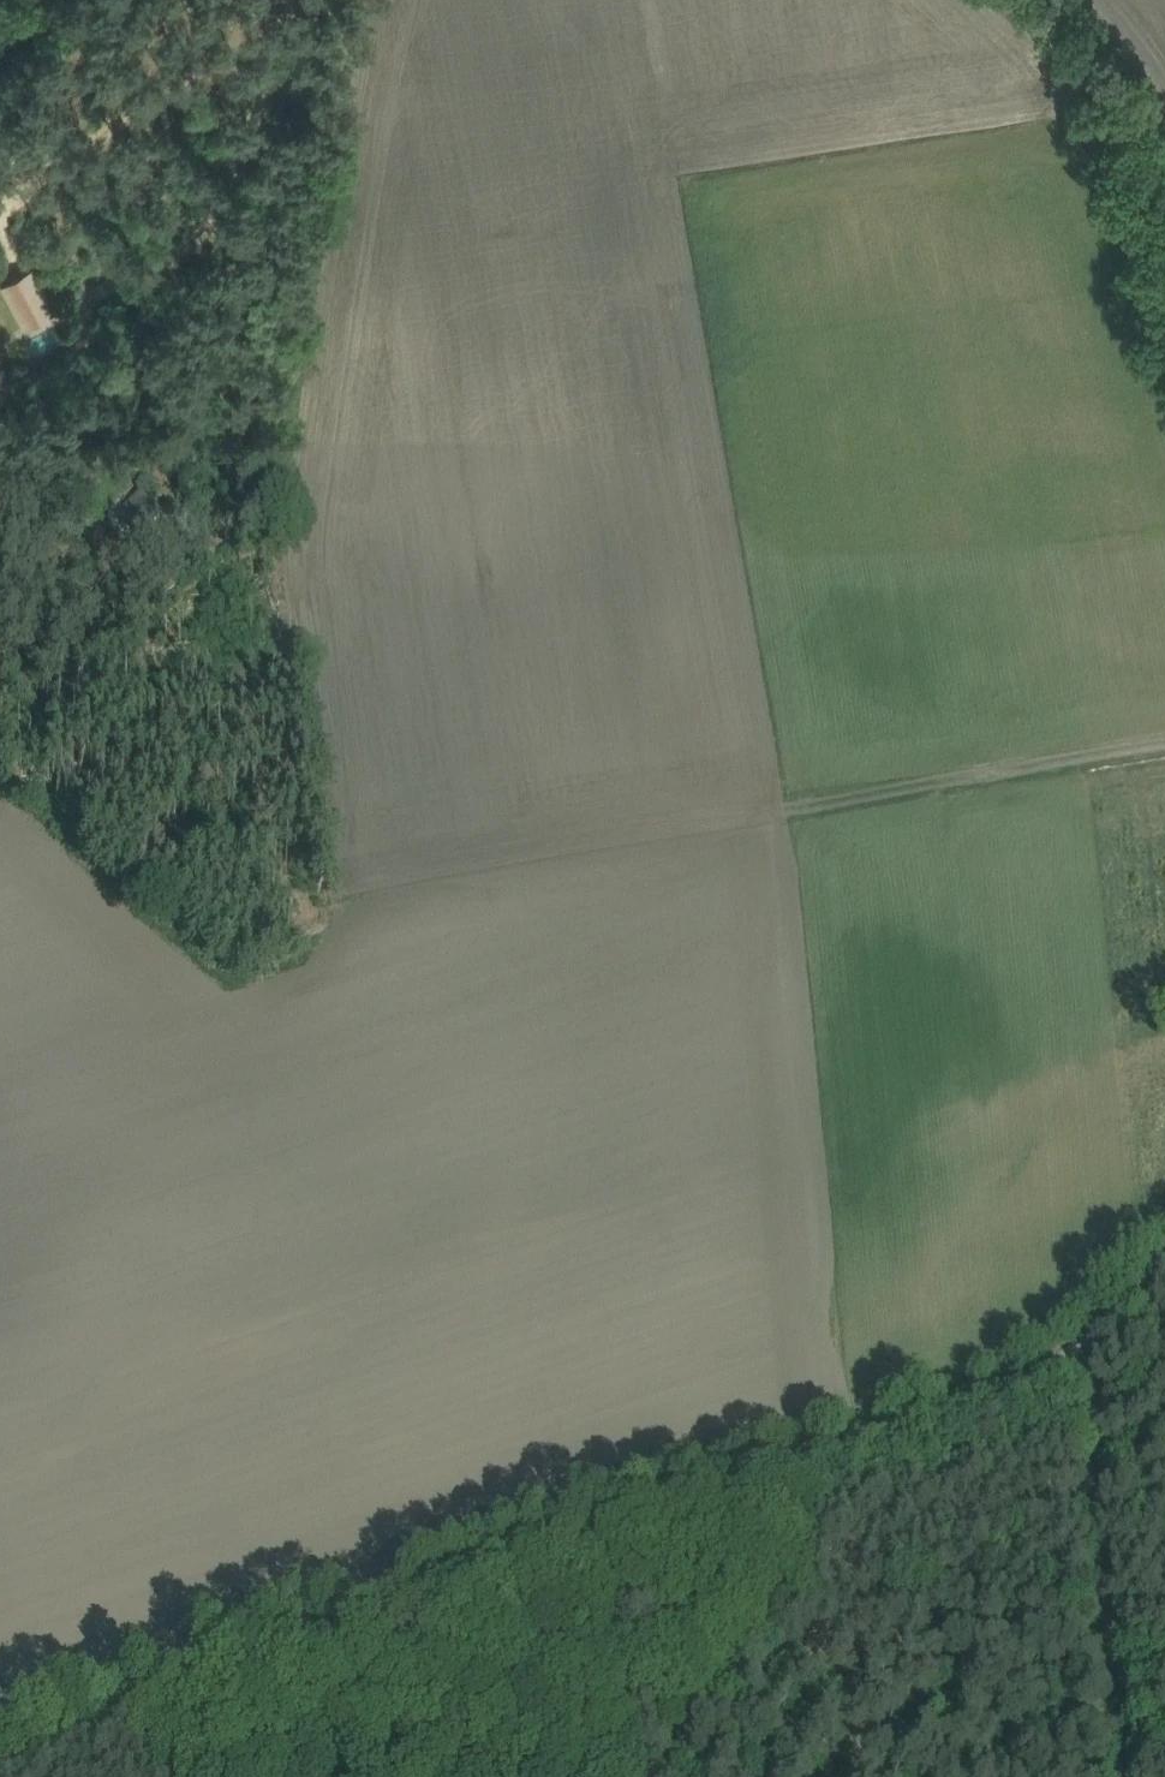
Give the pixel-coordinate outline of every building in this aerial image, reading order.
[(24,308),(32,323),(55,310),(33,269),(16,278),(31,305),(24,308)]
